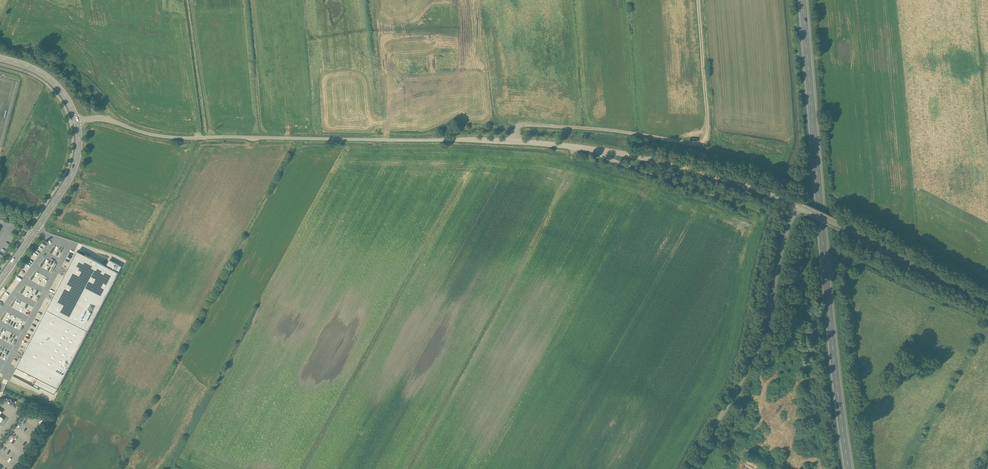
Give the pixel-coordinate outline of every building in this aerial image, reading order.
[(65,271),(62,277),(104,298),(120,265),(108,259),(105,265),(76,250),(65,271)] [(104,298),(62,277),(52,296),(45,309),(87,330),(104,298)] [(87,330),(45,309),(22,355),(16,367),(36,377),(33,383),(54,394),(87,330)]
